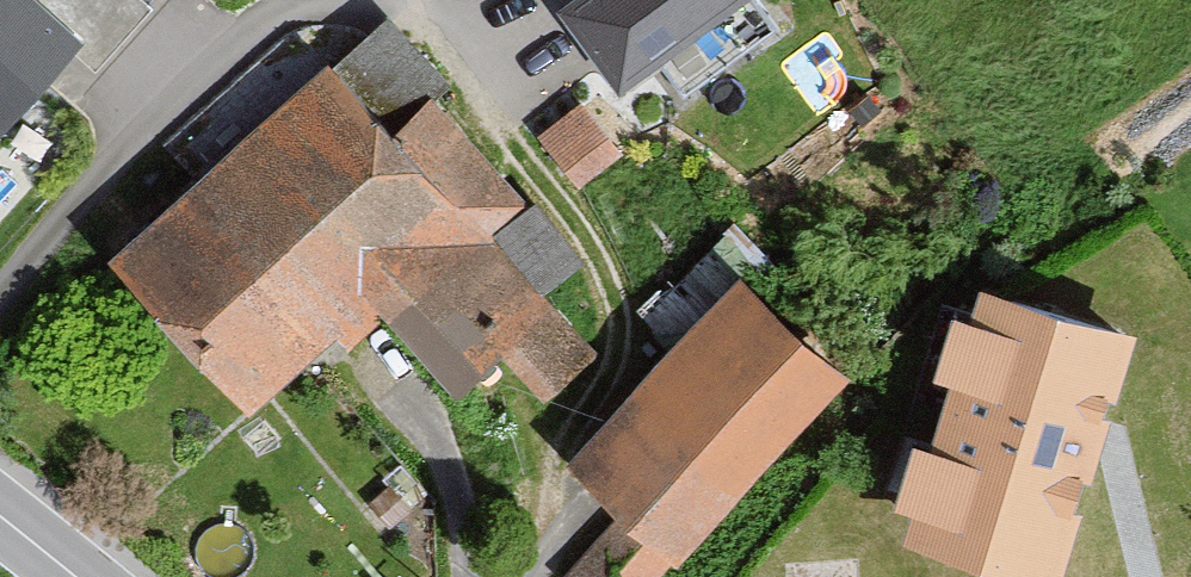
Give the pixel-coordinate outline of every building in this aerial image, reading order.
[(63,38),(88,59),(139,0),(0,0),(0,112),(63,38)] [(756,0),(566,0),(617,71),(650,47),(679,87),(771,20),(756,0)] [(379,122),(311,47),(93,242),(235,400),(324,320),(340,338),(374,306),(445,385),(491,344),(539,397),(596,346),(489,228),(522,198),(420,85),(379,122)] [(616,148),(573,95),(531,128),(573,182),(616,148)] [(1139,310),(964,259),(886,522),(1061,574),(1139,310)] [(835,358),(727,260),(555,449),(619,507),(663,547),(835,358)] [(619,507),(556,576),(557,576),(650,576),(671,554),(663,547),(619,507)]
